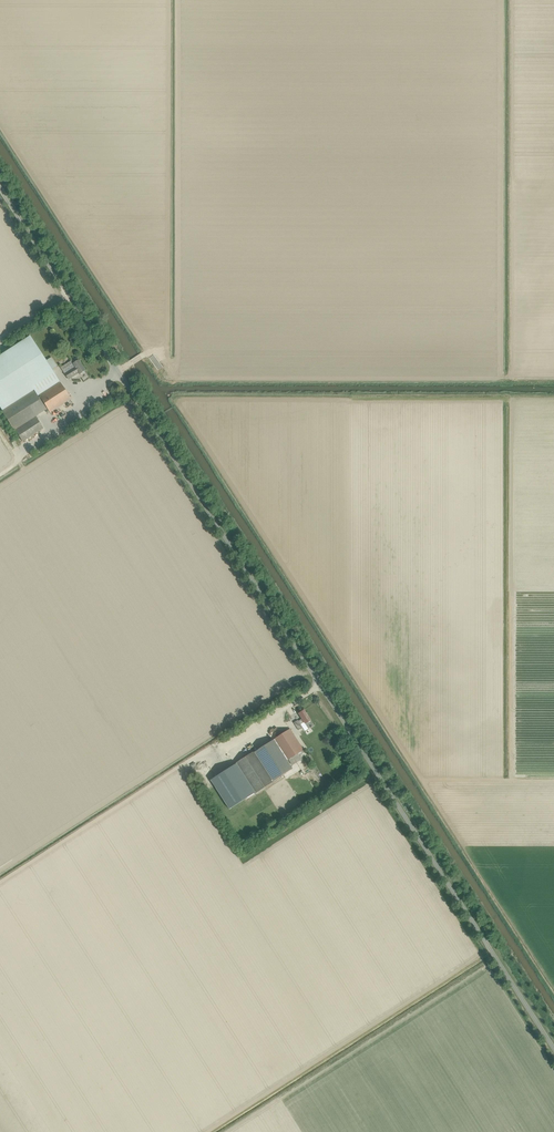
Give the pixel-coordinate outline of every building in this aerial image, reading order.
[(3,411),(34,391),(32,388),(54,373),(31,336),(0,356),(0,407),(3,411)] [(85,371),(78,360),(77,359),(76,358),(75,358),(71,361),(73,363),(73,364),(75,367),(65,373),(68,379),(79,372),(80,374),(85,371)] [(48,409),(50,413),(71,399),(60,383),(39,396),(40,397),(39,398),(34,391),(3,411),(23,442),(43,428),(36,416),(48,409)] [(304,710),(298,713),(302,719),(298,721),(297,720),(293,723),(298,730),(302,728),(300,724),(304,722),(308,729),(310,727),(311,728),(312,727),(314,725),(309,717),(304,710)] [(273,724),(275,718),(268,716),(266,722),(273,724)] [(297,754),(303,750),(290,729),(273,740),(254,752),(236,764),(254,793),(273,781),(292,769),(287,760),(288,760),(292,766),(301,759),(297,754)] [(228,769),(247,798),(254,793),(236,764),(228,769)] [(228,769),(210,780),(229,809),(247,798),(228,769)]
